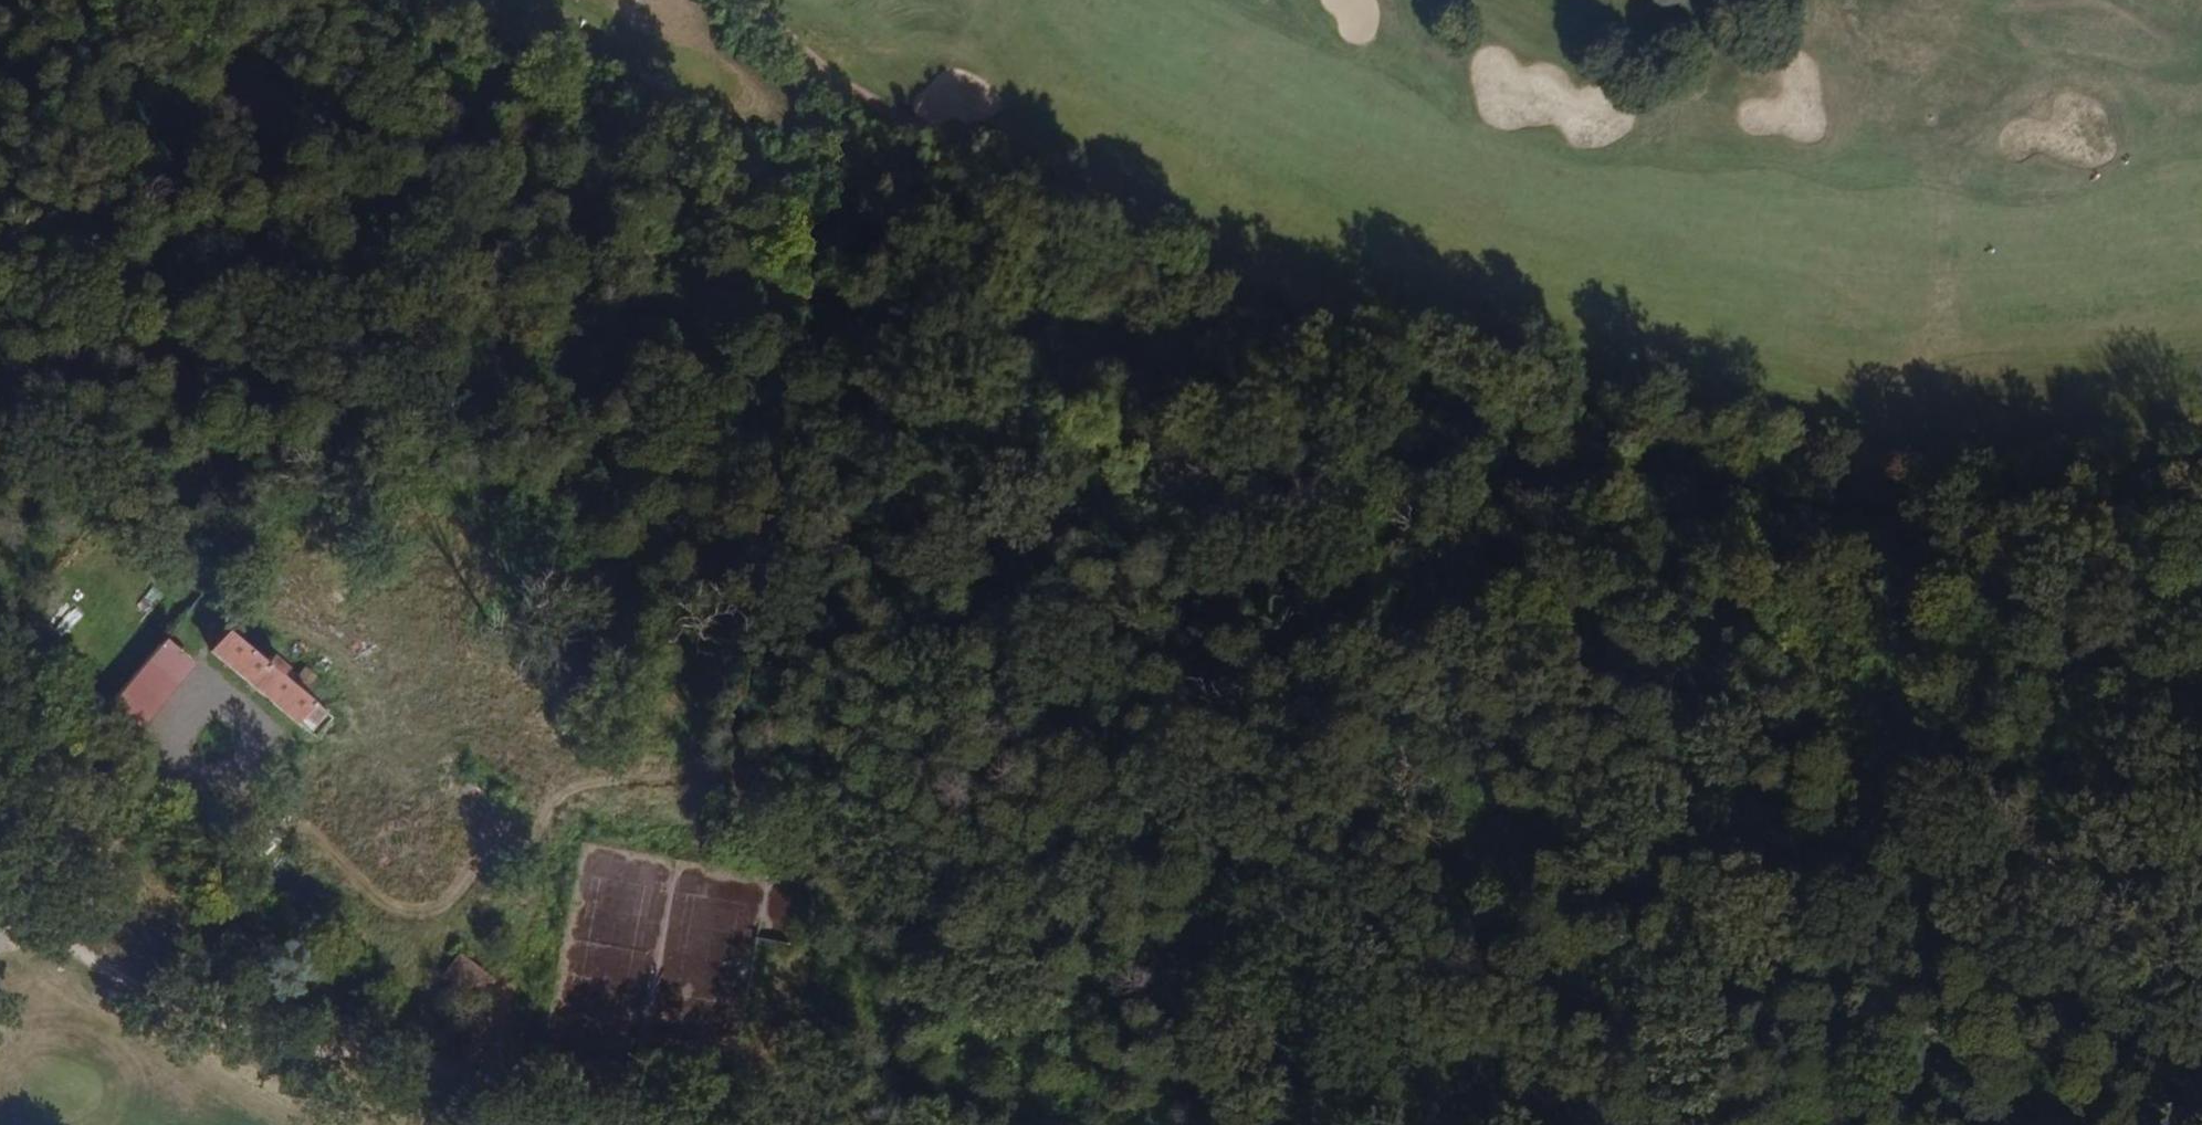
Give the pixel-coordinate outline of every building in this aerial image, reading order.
[(305,692),(293,682),(285,675),(293,667),(277,653),(269,662),(253,649),(232,631),(214,652),(321,743),(339,721),(305,692)] [(169,639),(110,710),(138,733),(197,662),(169,639)] [(293,682),(305,692),(318,677),(306,667),(293,682)] [(440,979),(476,1009),(498,984),(462,953),(440,979)]
